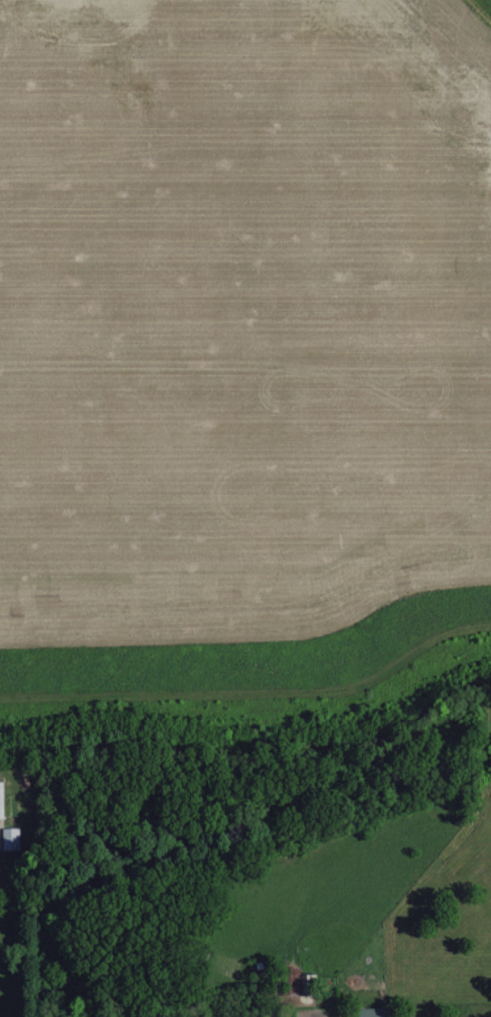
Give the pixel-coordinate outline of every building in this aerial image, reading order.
[(6,829),(6,851),(22,850),(22,828),(6,829)] [(314,976),(303,975),(302,996),(314,996),(314,976)]
